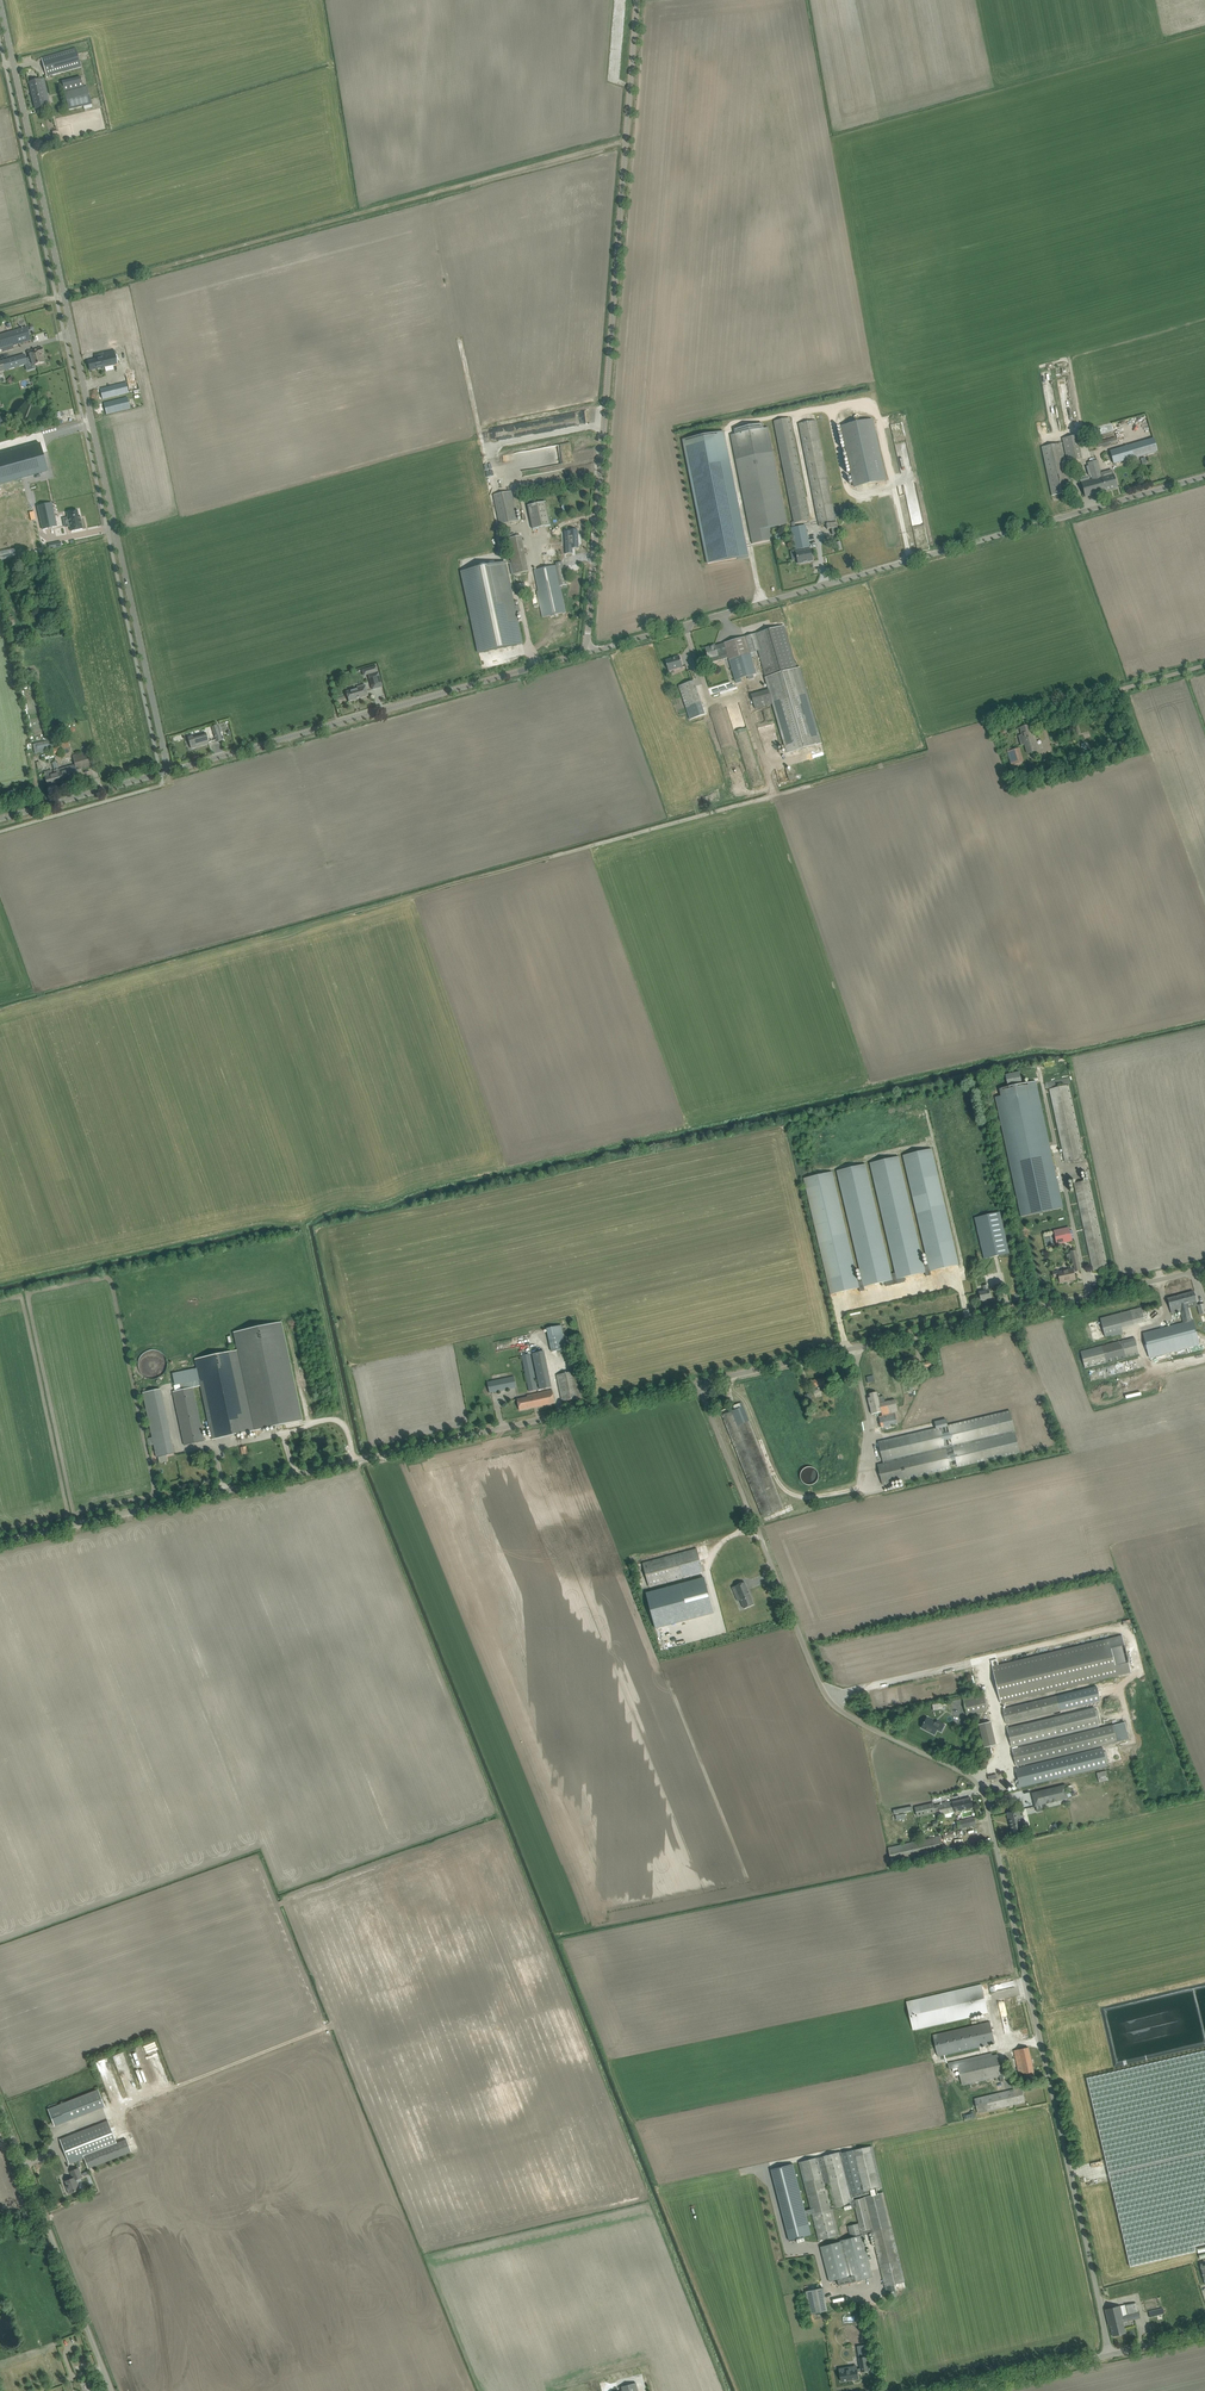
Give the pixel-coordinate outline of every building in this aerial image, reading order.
[(47,77),(52,75),(81,67),(76,48),(41,58),(47,77)] [(83,88),(81,77),(62,81),(69,110),(92,104),(88,87),(83,88)] [(35,109),(41,108),(47,106),(45,97),(48,96),(44,79),(35,81),(29,82),(35,109)] [(8,347),(31,340),(27,327),(0,335),(0,350),(8,347)] [(27,364),(25,365),(27,371),(36,368),(35,365),(44,363),(42,354),(44,353),(42,348),(28,352),(29,358),(26,359),(27,364)] [(90,371),(96,369),(117,364),(114,350),(100,353),(94,354),(95,359),(88,361),(90,371)] [(5,371),(25,365),(27,364),(26,359),(25,354),(2,361),(0,361),(0,372),(5,371)] [(130,392),(139,390),(135,374),(126,376),(130,392)] [(11,376),(7,380),(11,384),(15,379),(11,376)] [(103,399),(108,398),(129,393),(126,382),(106,387),(100,389),(103,399)] [(10,399),(14,395),(8,390),(4,394),(10,399)] [(107,414),(112,413),(130,408),(127,397),(104,403),(107,414)] [(792,527),(795,526),(795,523),(810,520),(790,418),(774,421),(774,422),(794,522),(791,523),(792,527)] [(854,488),(887,480),(873,419),(840,426),(854,488)] [(826,525),(827,530),(831,529),(833,535),(839,534),(836,519),(838,519),(837,514),(835,514),(816,420),(798,423),(818,521),(819,526),(826,525)] [(736,434),(731,435),(736,460),(752,544),(772,540),(770,528),(788,524),(786,519),(773,452),(768,428),(764,429),(763,424),(761,425),(738,429),(735,430),(736,434)] [(687,439),(683,440),(684,443),(708,564),(749,556),(725,435),(724,432),(722,432),(687,439)] [(1067,462),(1082,459),(1077,436),(1062,439),(1067,462)] [(1099,448),(1117,443),(1116,437),(1097,443),(1099,448)] [(1155,438),(1111,451),(1115,462),(1115,464),(1159,451),(1155,438)] [(48,471),(40,443),(0,455),(0,484),(48,471)] [(1052,496),(1072,492),(1062,443),(1042,447),(1052,496)] [(595,448),(587,448),(587,457),(595,456),(595,448)] [(1102,477),(1097,460),(1088,463),(1093,479),(1081,482),(1085,497),(1117,488),(1113,473),(1102,477)] [(42,551),(30,491),(4,496),(3,488),(0,488),(0,560),(42,551)] [(500,525),(518,521),(512,492),(493,495),(500,525)] [(533,530),(551,526),(546,502),(528,506),(533,530)] [(43,530),(57,526),(52,503),(37,506),(43,530)] [(79,519),(77,510),(67,513),(71,532),(83,529),(81,519),(79,519)] [(796,550),(810,547),(806,526),(792,528),(796,550)] [(571,535),(570,556),(576,556),(576,551),(586,550),(587,530),(576,529),(576,535),(571,535)] [(514,575),(529,572),(521,536),(506,539),(514,575)] [(798,564),(813,561),(811,549),(796,552),(798,564)] [(544,568),(534,570),(539,591),(537,592),(543,617),(566,612),(561,587),(560,586),(567,585),(562,563),(562,561),(555,563),(543,565),(543,567),(544,568)] [(462,571),(479,654),(522,644),(516,613),(520,612),(519,606),(515,606),(505,562),(462,571)] [(728,655),(729,658),(735,680),(747,676),(748,680),(757,677),(752,658),(758,656),(757,651),(758,651),(766,677),(769,690),(751,695),(755,709),(774,704),(788,754),(821,744),(799,668),(795,669),(783,626),(725,643),(727,650),(728,655)] [(711,647),(706,648),(709,659),(710,663),(729,658),(728,655),(727,650),(717,653),(715,647),(712,648),(711,647)] [(669,671),(683,667),(680,656),(674,657),(675,658),(666,661),(669,671)] [(382,687),(378,673),(369,676),(373,689),(382,687)] [(686,709),(701,704),(694,681),(679,686),(686,709)] [(346,692),(347,696),(349,701),(368,696),(365,684),(357,686),(357,688),(346,692)] [(714,696),(735,690),(734,686),(712,692),(714,696)] [(764,722),(764,735),(774,734),(773,710),(757,710),(758,722),(764,722)] [(217,742),(222,740),(217,725),(212,727),(217,742)] [(1033,736),(1030,725),(1020,728),(1022,735),(1019,736),(1021,746),(1025,744),(1027,753),(1039,750),(1036,742),(1035,736),(1033,736)] [(203,745),(209,743),(206,733),(188,738),(191,748),(200,746),(200,745),(203,744),(203,745)] [(43,742),(33,744),(35,753),(46,751),(45,748),(43,742)] [(1023,773),(1020,763),(1023,763),(1020,749),(1007,752),(1011,765),(1012,765),(1014,769),(1011,770),(1013,775),(1015,775),(1023,773)] [(58,769),(61,781),(65,780),(65,779),(69,779),(75,778),(74,775),(79,773),(78,768),(90,764),(88,755),(73,759),(75,765),(71,766),(58,769)] [(61,781),(58,769),(54,770),(55,774),(52,775),(51,770),(43,772),(46,785),(61,781)] [(1033,784),(1031,778),(1022,780),(1023,786),(1033,784)] [(1005,1075),(1008,1086),(1022,1083),(1019,1072),(1005,1075)] [(1001,1097),(996,1098),(1021,1217),(1063,1208),(1036,1082),(1036,1081),(999,1089),(1001,1097)] [(1050,1089),(1064,1156),(1065,1162),(1084,1158),(1068,1085),(1050,1089)] [(837,1171),(862,1281),(858,1282),(832,1172),(804,1178),(831,1295),(859,1288),(860,1292),(865,1291),(864,1287),(885,1282),(886,1287),(905,1282),(904,1277),(925,1273),(926,1276),(931,1275),(930,1271),(958,1265),(931,1149),(903,1155),(929,1265),(924,1266),(898,1156),(870,1163),(896,1273),(891,1274),(865,1164),(837,1171)] [(1089,1180),(1080,1182),(1075,1183),(1093,1270),(1108,1267),(1089,1180)] [(1005,1205),(980,1211),(991,1257),(1016,1251),(1005,1205)] [(1054,1230),(1057,1245),(1073,1241),(1069,1227),(1054,1230)] [(1069,1259),(1072,1258),(1073,1264),(1078,1263),(1076,1251),(1071,1252),(1071,1253),(1068,1254),(1067,1256),(1067,1258),(1069,1259)] [(980,1261),(983,1275),(996,1273),(995,1267),(991,1268),(990,1259),(980,1261)] [(1054,1278),(1059,1277),(1060,1283),(1066,1282),(1066,1281),(1074,1279),(1075,1280),(1073,1269),(1059,1272),(1059,1271),(1053,1272),(1054,1278)] [(979,1292),(980,1294),(981,1300),(991,1298),(989,1292),(989,1290),(988,1285),(983,1286),(984,1291),(979,1292)] [(1184,1323),(1174,1325),(1143,1333),(1149,1358),(1200,1345),(1193,1320),(1192,1320),(1187,1303),(1196,1301),(1195,1298),(1194,1292),(1168,1299),(1169,1305),(1172,1314),(1181,1311),(1184,1323)] [(1100,1318),(1103,1330),(1105,1337),(1123,1332),(1122,1329),(1145,1322),(1141,1307),(1100,1318)] [(281,1322),(234,1332),(255,1431),(302,1420),(281,1322)] [(562,1325),(547,1327),(551,1351),(566,1349),(562,1325)] [(1135,1338),(1102,1346),(1081,1352),(1085,1368),(1106,1363),(1139,1354),(1135,1338)] [(138,1365),(138,1367),(139,1368),(139,1370),(140,1372),(141,1373),(143,1375),(144,1376),(146,1377),(148,1378),(150,1379),(152,1379),(154,1379),(156,1379),(157,1378),(159,1377),(160,1377),(162,1376),(163,1375),(164,1373),(165,1372),(166,1370),(167,1368),(167,1366),(167,1364),(167,1362),(167,1360),(166,1358),(165,1357),(164,1355),(163,1354),(162,1353),(160,1352),(159,1351),(157,1350),(156,1350),(154,1350),(152,1350),(150,1350),(148,1351),(146,1351),(144,1352),(143,1354),(141,1355),(140,1357),(139,1358),(139,1360),(138,1362),(138,1364),(138,1365)] [(250,1421),(252,1421),(237,1350),(195,1359),(200,1381),(180,1386),(181,1390),(173,1392),(184,1445),(204,1441),(193,1388),(201,1386),(212,1440),(252,1431),(250,1421)] [(550,1383),(551,1383),(544,1351),(533,1353),(539,1387),(537,1388),(530,1354),(522,1356),(529,1392),(551,1387),(550,1383)] [(916,1364),(916,1363),(915,1357),(903,1360),(905,1370),(910,1369),(909,1366),(916,1364)] [(557,1375),(561,1395),(562,1401),(581,1397),(576,1371),(557,1375)] [(516,1387),(514,1377),(487,1382),(489,1393),(516,1387)] [(811,1381),(813,1387),(814,1391),(826,1389),(823,1378),(811,1381)] [(143,1393),(157,1457),(174,1454),(160,1389),(143,1393)] [(555,1403),(554,1397),(553,1390),(527,1395),(528,1397),(518,1399),(520,1410),(555,1403)] [(878,1417),(881,1428),(897,1424),(895,1414),(898,1413),(895,1401),(885,1403),(883,1397),(879,1397),(878,1397),(877,1392),(869,1394),(870,1398),(868,1398),(871,1414),(881,1412),(882,1416),(878,1417)] [(782,1509),(742,1409),(739,1403),(721,1411),(763,1517),(782,1509)] [(948,1455),(954,1453),(957,1467),(1020,1452),(1010,1411),(878,1442),(883,1464),(878,1465),(882,1485),(951,1469),(948,1455)] [(800,1475),(800,1476),(800,1477),(800,1478),(801,1478),(801,1479),(801,1480),(801,1481),(802,1481),(802,1482),(803,1483),(804,1483),(804,1484),(805,1484),(806,1484),(806,1485),(807,1485),(808,1485),(809,1485),(810,1485),(811,1485),(812,1485),(813,1485),(813,1484),(814,1484),(815,1484),(815,1483),(816,1483),(817,1482),(817,1481),(818,1480),(818,1479),(818,1478),(819,1478),(819,1477),(819,1476),(819,1475),(819,1474),(818,1474),(818,1473),(818,1472),(817,1471),(817,1470),(816,1469),(815,1469),(815,1468),(814,1468),(813,1468),(813,1467),(812,1467),(811,1467),(810,1467),(809,1467),(808,1467),(807,1467),(806,1467),(806,1468),(805,1468),(804,1468),(804,1469),(803,1470),(802,1470),(802,1471),(801,1471),(801,1472),(801,1473),(801,1474),(800,1474),(800,1475)] [(697,1549),(643,1563),(646,1575),(640,1576),(643,1588),(649,1586),(703,1572),(697,1549)] [(704,1577),(646,1592),(655,1627),(714,1612),(704,1577)] [(738,1594),(744,1609),(754,1605),(745,1582),(732,1587),(735,1595),(738,1594)] [(1122,1635),(1045,1653),(998,1665),(997,1659),(991,1661),(992,1667),(1001,1703),(1131,1672),(1122,1635)] [(963,1699),(963,1701),(967,1715),(988,1710),(984,1696),(976,1698),(975,1696),(963,1699)] [(1003,1709),(1006,1724),(1061,1711),(1057,1696),(1003,1709)] [(1129,1739),(1125,1722),(1019,1748),(1018,1744),(1098,1724),(1095,1710),(1008,1731),(1016,1767),(1129,1739)] [(927,1718),(925,1722),(922,1728),(935,1734),(937,1729),(941,1731),(944,1725),(937,1721),(936,1723),(927,1718)] [(990,1722),(979,1725),(984,1748),(996,1745),(990,1722)] [(1103,1748),(1021,1767),(1015,1769),(1019,1786),(1017,1786),(1017,1788),(1023,1787),(1107,1766),(1103,1748)] [(1097,1774),(1099,1782),(1108,1780),(1106,1771),(1097,1774)] [(1068,1799),(1065,1785),(1032,1793),(1035,1807),(1068,1799)] [(967,1798),(934,1806),(933,1803),(915,1807),(917,1817),(935,1812),(939,1811),(940,1815),(973,1807),(971,1799),(967,1800),(967,1798)] [(1019,1811),(1013,1812),(1007,1814),(1008,1819),(1009,1819),(1013,1833),(1022,1831),(1019,1817),(1020,1816),(1019,1811)] [(957,1822),(958,1829),(976,1825),(974,1818),(957,1822)] [(940,1836),(937,1837),(888,1848),(892,1862),(944,1850),(940,1836)] [(941,1994),(907,2002),(913,2030),(988,2013),(982,1985),(941,1994)] [(1006,2004),(1000,2005),(1002,2024),(1009,2023),(1006,2004)] [(990,2022),(984,2023),(933,2036),(938,2056),(995,2043),(990,2022)] [(1024,2074),(1025,2081),(1035,2079),(1029,2047),(1014,2051),(1019,2075),(1024,2074)] [(1086,2078),(1132,2266),(1195,2251),(1194,2247),(1204,2244),(1204,2051),(1086,2078)] [(124,2052),(113,2056),(121,2076),(129,2073),(128,2069),(125,2070),(123,2066),(126,2065),(127,2068),(129,2067),(124,2052)] [(998,2054),(992,2056),(992,2052),(947,2063),(949,2070),(953,2069),(953,2072),(959,2070),(962,2085),(997,2077),(999,2076),(1001,2082),(1004,2081),(1003,2075),(998,2054)] [(131,2058),(138,2075),(146,2072),(139,2055),(131,2058)] [(1022,2088),(1016,2089),(975,2099),(979,2113),(1025,2102),(1022,2088)] [(98,2090),(53,2107),(48,2109),(55,2126),(105,2107),(98,2090)] [(60,2139),(69,2164),(84,2158),(88,2169),(131,2152),(126,2139),(117,2143),(108,2121),(60,2139)] [(793,2164),(771,2169),(789,2239),(811,2233),(807,2216),(812,2214),(819,2240),(839,2235),(833,2209),(855,2203),(863,2235),(840,2241),(820,2247),(829,2282),(837,2280),(838,2286),(873,2277),(863,2237),(866,2236),(866,2234),(872,2233),(885,2287),(905,2282),(883,2193),(875,2195),(874,2190),(882,2188),(873,2152),(872,2146),(842,2153),(841,2151),(799,2162),(811,2211),(806,2212),(793,2164)] [(78,2168),(76,2169),(70,2171),(73,2178),(66,2181),(67,2185),(66,2186),(69,2194),(80,2189),(76,2180),(82,2177),(78,2168)] [(805,2291),(810,2314),(821,2312),(828,2311),(823,2288),(805,2291)] [(1136,2302),(1111,2308),(1105,2309),(1109,2325),(1110,2325),(1113,2336),(1126,2333),(1123,2322),(1141,2318),(1139,2311),(1138,2311),(1136,2302)] [(1163,2309),(1149,2312),(1150,2317),(1164,2313),(1163,2309)] [(869,2371),(867,2357),(859,2358),(861,2368),(857,2369),(840,2372),(841,2381),(859,2379),(858,2372),(861,2371),(861,2372),(869,2371)] [(619,2390),(639,2390),(637,2382),(621,2386),(622,2390),(619,2390)]
